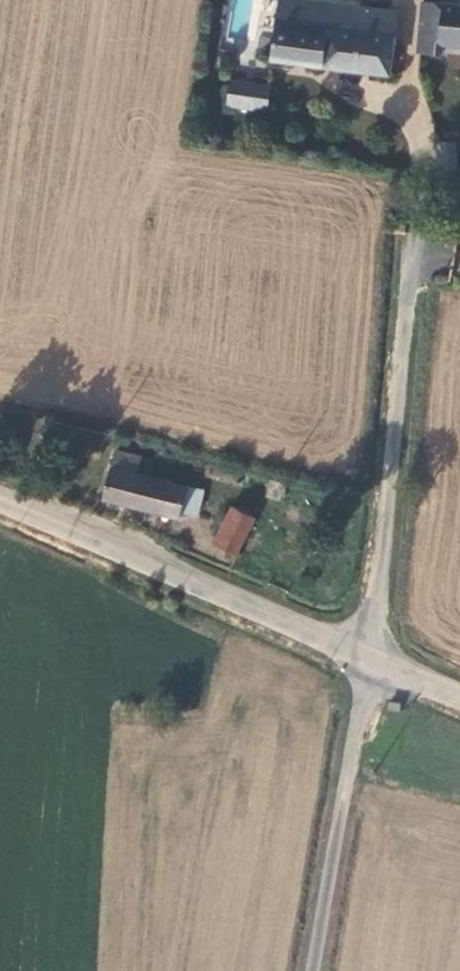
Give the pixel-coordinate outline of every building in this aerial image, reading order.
[(276,22),(399,39),(403,11),(314,0),(279,0),(276,22)] [(424,2),(418,54),(445,57),(446,47),(459,49),(459,6),(424,2)] [(393,80),(399,39),(276,22),(270,63),(393,80)] [(269,114),(273,86),(231,81),(227,108),(269,114)] [(454,150),(435,149),(434,178),(453,178),(454,150)] [(104,503),(181,522),(190,487),(138,474),(143,457),(117,450),(104,503)] [(213,547),(239,560),(258,519),(232,506),(213,547)]
